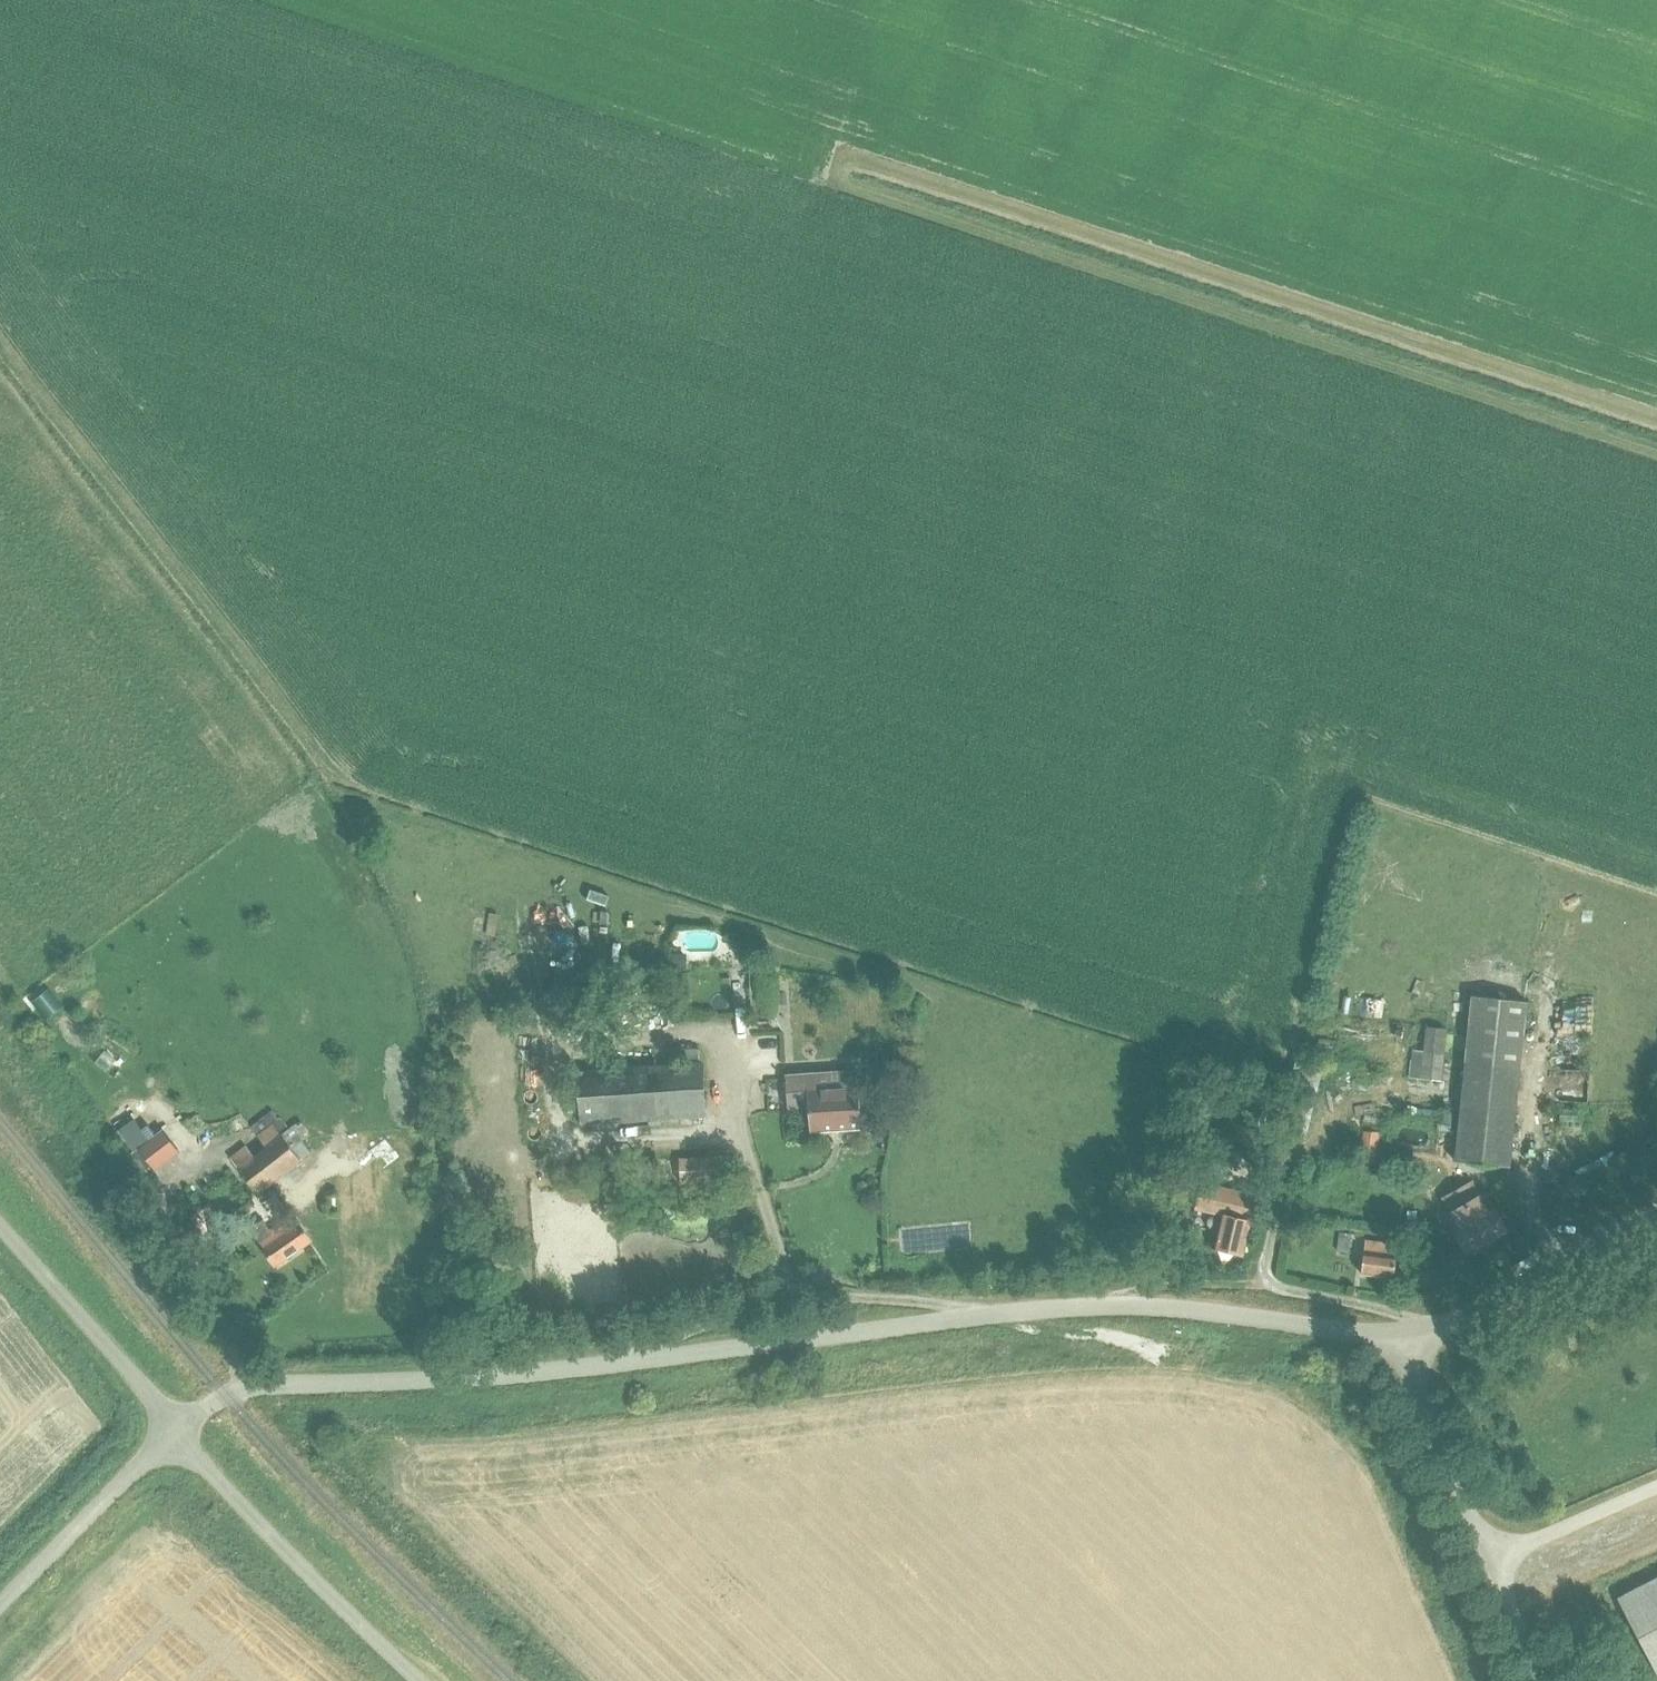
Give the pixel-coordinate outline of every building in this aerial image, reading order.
[(554,961),(567,961),(567,938),(554,938),(554,961)] [(46,988),(36,998),(51,1015),(62,1006),(46,988)] [(1382,1015),(1389,1001),(1375,993),(1368,1008),(1382,1015)] [(1466,1062),(1460,1112),(1437,1110),(1436,1123),(1459,1125),(1455,1161),(1510,1167),(1520,1068),(1519,1068),(1523,1030),(1470,1024),(1466,1062)] [(1411,1051),(1408,1076),(1440,1079),(1445,1028),(1424,1026),(1422,1052),(1411,1051)] [(1598,1049),(1603,1057),(1611,1052),(1606,1044),(1598,1049)] [(1276,1127),(1304,1134),(1321,1066),(1293,1059),(1276,1127)] [(580,1115),(581,1124),(706,1117),(702,1063),(577,1070),(578,1082),(558,1083),(560,1116),(580,1115)] [(819,1090),(818,1075),(792,1076),(794,1108),(810,1106),(811,1131),(861,1128),(858,1087),(819,1090)] [(310,1153),(302,1141),(313,1133),(303,1119),(292,1128),(283,1115),(279,1117),(273,1109),(253,1127),(267,1146),(254,1156),(246,1146),(230,1158),(257,1194),(310,1153)] [(140,1148),(158,1133),(139,1112),(122,1127),(140,1148)] [(145,1146),(163,1166),(186,1145),(168,1125),(145,1146)] [(1358,1161),(1375,1163),(1378,1132),(1361,1131),(1358,1161)] [(681,1164),(682,1182),(728,1179),(726,1161),(681,1164)] [(1444,1191),(1448,1204),(1489,1190),(1485,1177),(1444,1191)] [(1197,1208),(1212,1211),(1223,1214),(1215,1249),(1242,1255),(1256,1196),(1203,1184),(1197,1208)] [(1485,1192),(1452,1211),(1445,1215),(1467,1252),(1507,1230),(1485,1192)] [(252,1230),(255,1235),(275,1265),(310,1241),(293,1215),(272,1229),(266,1220),(252,1230)] [(1337,1251),(1349,1253),(1352,1237),(1339,1235),(1337,1251)] [(1361,1273),(1394,1277),(1398,1244),(1365,1240),(1361,1273)] [(1656,1667),(1656,1577),(1620,1597),(1656,1667)]
